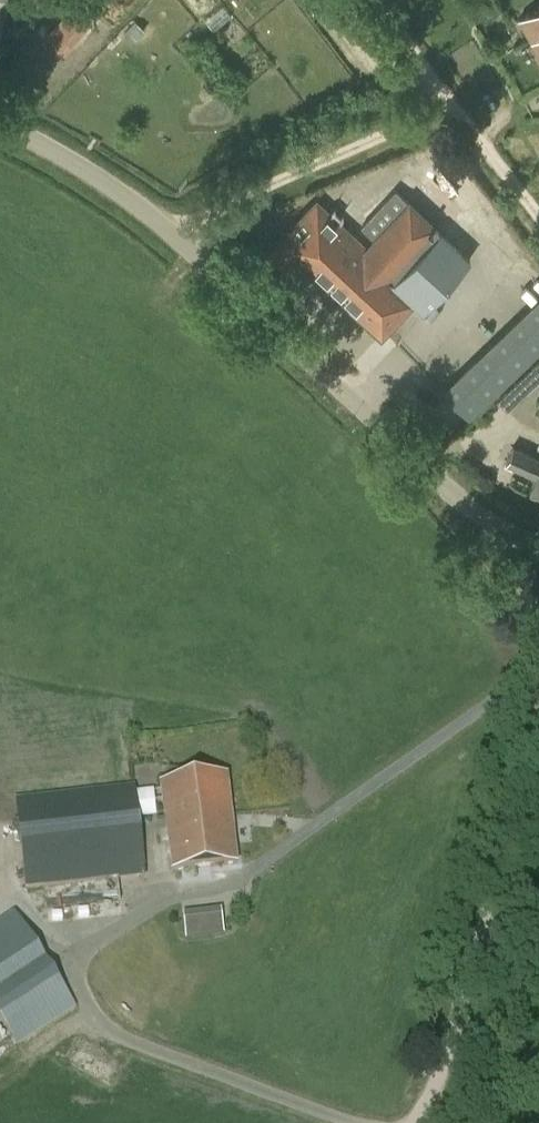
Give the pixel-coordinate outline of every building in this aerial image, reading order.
[(532,39),(538,52),(538,6),(518,18),(531,40),(532,39)] [(48,39),(67,58),(74,50),(70,46),(93,22),(78,8),(48,39)] [(316,201),(268,253),(287,271),(301,257),(309,264),(307,265),(381,333),(412,299),(423,309),(468,260),(407,203),(393,190),(361,225),(375,238),(366,248),(316,201)] [(442,390),(469,418),(538,349),(538,297),(442,390)] [(508,409),(538,379),(538,359),(497,398),(508,409)] [(506,462),(536,476),(530,489),(538,493),(538,456),(513,445),(506,462)] [(226,776),(161,785),(172,871),(237,863),(226,776)] [(135,785),(14,799),(24,890),(26,890),(44,888),(119,879),(145,876),(140,826),(135,785)] [(61,905),(61,919),(111,917),(110,898),(100,899),(100,903),(61,905)] [(192,913),(193,938),(233,935),(232,910),(192,913)] [(0,921),(0,1019),(18,1046),(77,1007),(13,912),(0,921)]
